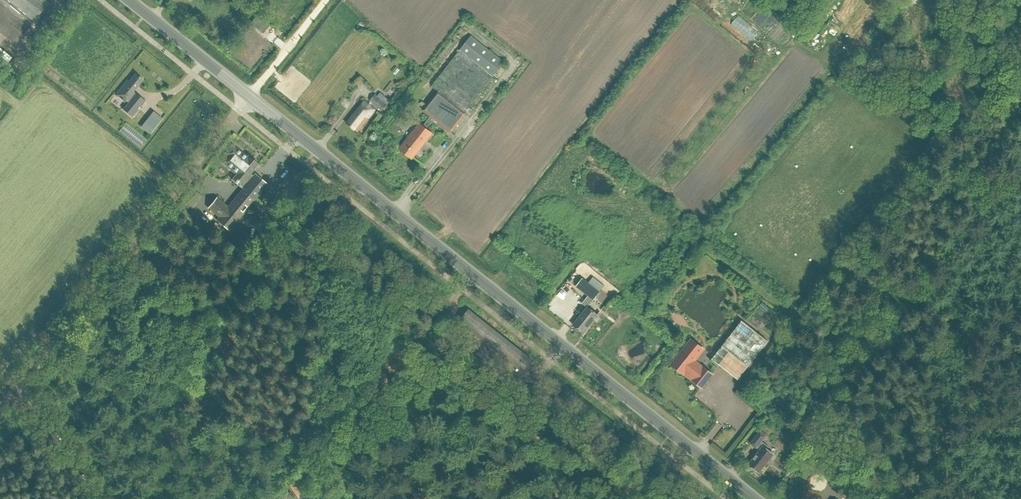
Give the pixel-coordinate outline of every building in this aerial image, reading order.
[(34,21),(49,2),(46,0),(8,0),(34,21)] [(14,45),(22,35),(29,26),(0,2),(0,33),(14,45)] [(827,19),(818,13),(814,18),(822,25),(827,19)] [(256,18),(251,24),(257,29),(262,23),(256,18)] [(431,86),(432,86),(470,115),(474,110),(469,107),(504,62),(471,35),(444,70),(431,86)] [(124,102),(143,79),(135,73),(129,81),(127,79),(115,95),(124,102)] [(412,158),(432,133),(426,128),(434,118),(451,132),(466,113),(437,90),(422,109),(430,115),(422,125),(419,122),(399,148),(412,158)] [(380,92),(377,96),(387,104),(390,100),(386,97),(380,92)] [(375,94),(369,100),(381,110),(387,104),(377,96),(375,94)] [(357,131),(375,109),(365,101),(347,123),(357,131)] [(150,116),(144,123),(152,129),(158,122),(150,116)] [(231,179),(243,188),(228,207),(216,197),(207,208),(219,217),(216,220),(229,230),(239,219),(266,185),(253,175),(253,176),(250,173),(258,163),(248,155),(245,158),(231,146),(225,154),(227,155),(221,162),(235,173),(231,179)] [(202,196),(196,191),(185,204),(191,209),(202,196)] [(203,223),(195,218),(193,221),(200,227),(203,223)] [(241,251),(237,255),(243,259),(246,255),(241,251)] [(576,286),(593,299),(599,291),(582,278),(576,286)] [(583,333),(597,314),(587,307),(573,325),(583,333)] [(524,372),(533,360),(470,309),(461,321),(524,372)] [(737,379),(767,341),(741,320),(711,359),(737,379)] [(671,363),(674,365),(685,374),(686,373),(696,380),(702,386),(711,374),(705,369),(695,361),(703,352),(692,343),(689,341),(671,363)] [(748,463),(759,472),(773,454),(767,449),(769,447),(761,440),(766,435),(760,430),(750,443),(756,447),(759,449),(748,463)] [(820,455),(813,464),(817,468),(825,459),(820,455)] [(826,475),(849,494),(856,485),(833,466),(826,475)] [(309,496),(296,476),(288,482),(299,498),(305,498),(309,496)]
